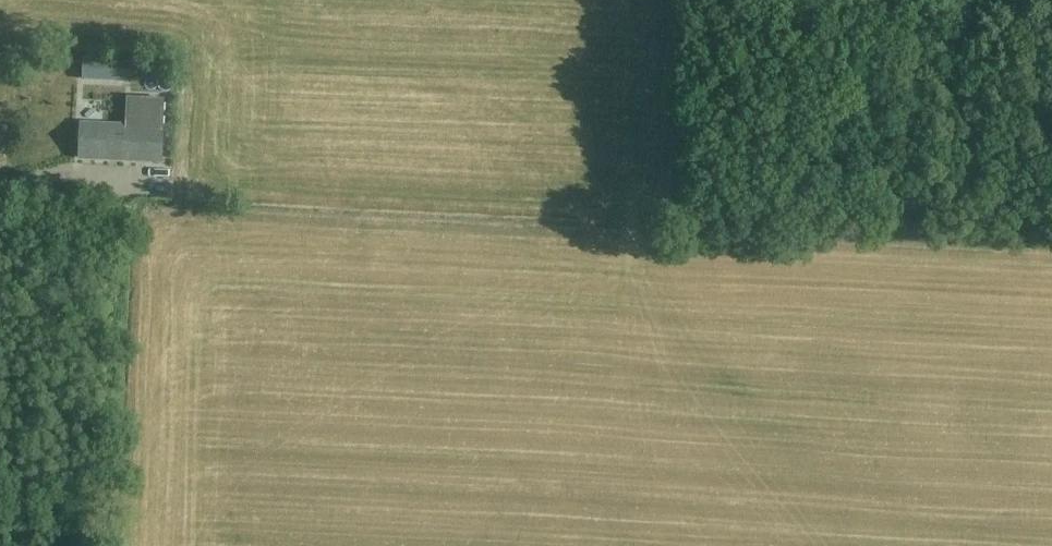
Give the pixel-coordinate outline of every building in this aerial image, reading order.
[(128,97),(127,124),(82,121),(80,157),(110,159),(111,153),(119,154),(118,159),(161,160),(163,98),(128,97)]
